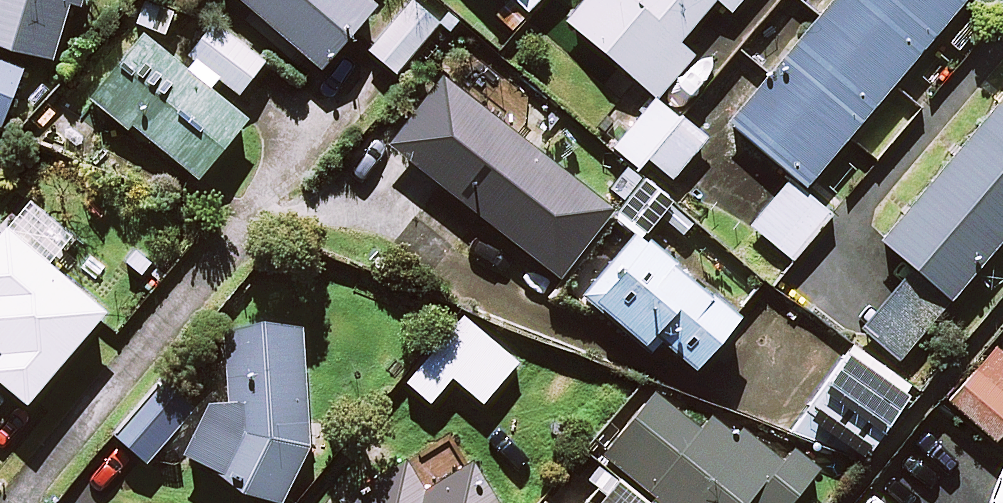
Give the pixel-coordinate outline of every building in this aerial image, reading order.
[(50,60),(69,0),(0,0),(0,44),(50,60)] [(369,0),(240,0),(318,69),(375,5),(369,0)] [(411,0),(405,0),(365,47),(395,72),(437,22),(411,0)] [(504,1),(492,13),(510,32),(543,0),(503,0),(504,1)] [(566,21),(656,97),(692,55),(677,42),(712,0),(584,0),(566,21)] [(730,11),(739,0),(718,0),(730,11)] [(730,122),(805,186),(962,0),(833,0),(730,122)] [(997,16),(1002,8),(1002,0),(978,0),(997,16)] [(263,61),(214,21),(178,64),(140,33),(92,92),(197,178),(254,108),(237,93),(263,61)] [(0,61),(0,125),(1,126),(23,70),(0,61)] [(611,209),(438,74),(385,141),(558,276),(611,209)] [(862,262),(894,290),(861,328),(897,359),(1002,235),(1002,97),(862,262)] [(702,140),(654,100),(614,148),(636,167),(645,156),(671,177),(702,140)] [(829,215),(788,181),(751,225),(791,259),(829,215)] [(27,199),(0,231),(0,351),(0,352),(0,380),(24,401),(103,310),(48,263),(71,237),(27,199)] [(733,316),(635,236),(586,296),(647,346),(655,337),(692,367),(733,316)] [(234,324),(227,403),(209,403),(181,452),(272,502),(273,502),(303,450),(303,324),(234,324)] [(910,386),(851,346),(821,391),(879,430),(910,386)] [(992,347),(947,400),(993,440),(1002,427),(1002,356),(992,347)] [(193,408),(160,379),(112,433),(145,462),(193,408)] [(650,391),(601,455),(656,497),(651,502),(786,502),(814,466),(787,445),(772,464),(706,413),(695,426),(650,391)] [(459,443),(427,463),(420,452),(339,502),(340,502),(497,502),(459,443)]
